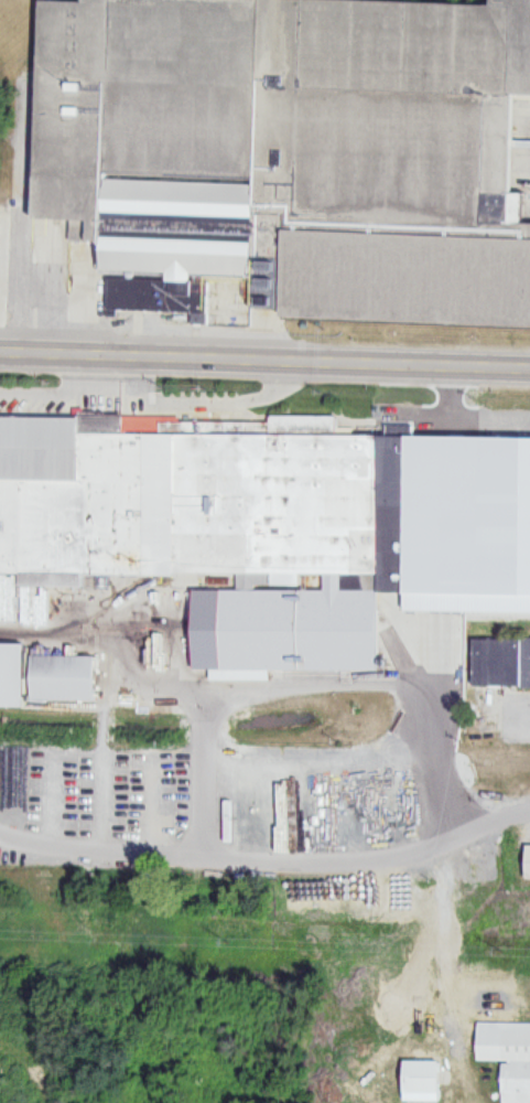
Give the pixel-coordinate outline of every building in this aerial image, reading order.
[(477,254),(529,255),(529,341),(291,334),(293,227),(262,226),(259,312),(105,308),(107,235),(35,233),(36,2),(288,8),(495,10),(495,0),(529,0),(529,103),(482,101),(477,254)] [(386,437),(341,436),(341,421),(0,418),(0,576),(25,576),(25,589),(89,590),(89,576),(233,578),(232,591),(218,591),(218,615),(208,615),(207,682),(273,682),(273,672),(384,673),(386,437)] [(471,640),(472,690),(529,689),(529,640),(471,640)] [(102,659),(37,659),(37,702),(101,703),(102,659)] [(8,834),(42,834),(42,810),(8,810),(8,834)] [(475,1025),(474,1063),(499,1063),(499,1102),(529,1102),(529,1025),(475,1025)] [(445,1063),(408,1063),(408,1102),(445,1102),(445,1063)]
